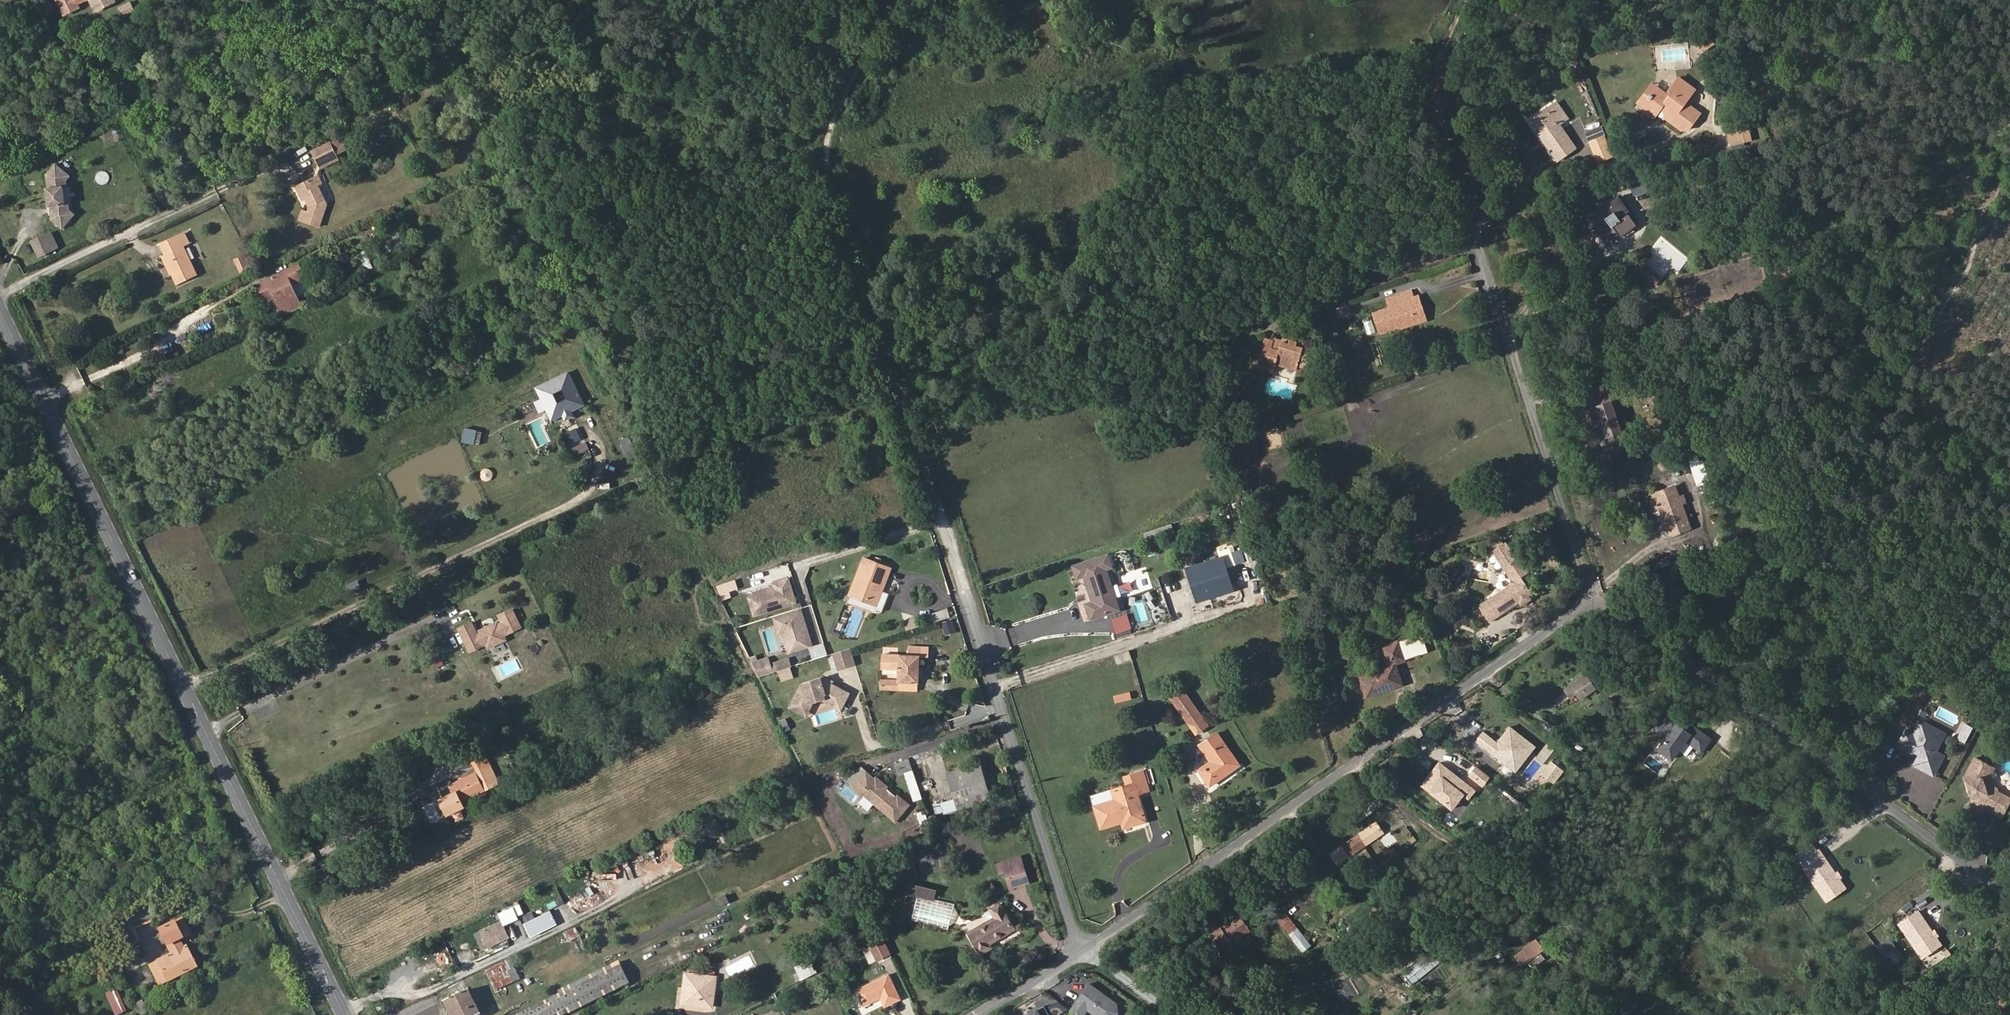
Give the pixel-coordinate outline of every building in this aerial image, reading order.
[(73,0),(54,0),(59,10),(74,3),(73,0)] [(92,10),(112,1),(111,0),(87,0),(92,10)] [(131,1),(120,7),(125,15),(135,10),(131,1)] [(1694,121),(1699,114),(1685,104),(1694,91),(1679,80),(1669,92),(1671,94),(1669,96),(1657,88),(1643,108),(1656,117),(1663,107),(1668,111),(1671,119),(1688,131),(1697,131),(1701,125),(1694,121)] [(1643,108),(1657,88),(1652,84),(1638,105),(1643,108)] [(1576,148),(1559,124),(1569,117),(1557,100),(1548,107),(1553,115),(1538,127),(1548,142),(1546,144),(1558,161),(1576,148)] [(1538,127),(1553,115),(1548,107),(1527,123),(1533,130),(1535,129),(1538,127)] [(1706,119),(1699,114),(1694,121),(1701,125),(1706,119)] [(1548,142),(1538,127),(1535,129),(1546,144),(1548,142)] [(1749,130),(1741,133),(1745,146),(1754,143),(1749,130)] [(1741,133),(1728,137),(1732,149),(1745,146),(1741,133)] [(1603,138),(1588,144),(1594,158),(1608,152),(1603,138)] [(312,150),(318,163),(338,154),(333,141),(312,150)] [(338,154),(318,163),(320,168),(340,159),(338,154)] [(71,176),(57,164),(48,175),(49,188),(48,188),(50,207),(52,207),(54,206),(55,213),(53,213),(53,220),(64,229),(71,221),(64,216),(67,212),(66,205),(64,187),(68,187),(67,181),(71,176)] [(328,200),(316,176),(298,185),(305,200),(307,199),(312,208),(311,209),(304,207),(301,219),(319,224),(328,200)] [(1635,193),(1648,191),(1645,176),(1632,178),(1635,193)] [(1597,225),(1607,242),(1620,233),(1620,234),(1635,225),(1628,213),(1629,212),(1619,195),(1606,203),(1605,201),(1589,212),(1598,224),(1597,225)] [(70,204),(66,205),(67,212),(64,216),(71,221),(76,215),(71,210),(70,204)] [(48,236),(33,243),(40,257),(55,250),(48,236)] [(176,272),(172,274),(178,286),(198,276),(183,246),(167,254),(176,272)] [(359,253),(366,270),(380,264),(373,247),(359,253)] [(170,275),(172,274),(176,272),(167,254),(161,257),(170,275)] [(244,255),(235,259),(240,269),(249,265),(244,255)] [(1644,265),(1641,270),(1652,278),(1650,281),(1655,284),(1660,276),(1644,265)] [(269,282),(282,309),(295,303),(287,285),(307,277),(302,267),(269,282)] [(276,312),(282,309),(269,282),(263,285),(276,312)] [(1416,321),(1410,301),(1415,299),(1412,292),(1388,300),(1390,307),(1374,312),(1381,333),(1416,321)] [(1425,319),(1419,298),(1415,299),(1410,301),(1416,321),(1425,319)] [(885,308),(888,317),(897,313),(894,304),(885,308)] [(1348,304),(1334,308),(1337,319),(1351,315),(1348,304)] [(1316,368),(1321,347),(1287,339),(1286,341),(1273,338),(1272,340),(1264,338),(1256,366),(1275,371),(1277,360),(1307,368),(1307,365),(1316,368)] [(566,420),(575,416),(573,411),(586,405),(572,371),(536,386),(551,421),(564,416),(566,420)] [(1368,375),(1357,378),(1359,385),(1370,383),(1368,375)] [(480,446),(484,431),(466,427),(462,442),(480,446)] [(568,441),(581,438),(579,429),(566,432),(568,441)] [(576,457),(591,450),(586,440),(571,447),(576,457)] [(1692,455),(1689,456),(1696,477),(1709,473),(1703,458),(1701,459),(1698,452),(1701,451),(1696,440),(1688,443),(1692,455)] [(1654,491),(1661,509),(1670,536),(1692,528),(1676,484),(1654,491)] [(1661,509),(1654,491),(1647,493),(1653,512),(1661,509)] [(1507,542),(1493,550),(1512,579),(1511,584),(1479,605),(1490,621),(1520,601),(1519,599),(1528,593),(1524,587),(1528,585),(1522,577),(1530,571),(1520,556),(1518,558),(1507,542)] [(1244,558),(1240,549),(1185,566),(1196,600),(1233,587),(1225,565),(1244,558)] [(1087,616),(1116,607),(1105,568),(1110,566),(1107,554),(1071,565),(1075,577),(1082,575),(1089,600),(1083,603),(1087,616)] [(889,571),(863,560),(848,597),(875,607),(879,597),(881,593),(889,571)] [(762,613),(796,602),(789,579),(774,583),(776,589),(756,595),(762,613)] [(721,592),(737,592),(737,584),(721,584),(721,592)] [(881,593),(879,597),(875,607),(848,597),(845,604),(871,615),(881,614),(888,596),(881,593)] [(1528,593),(1519,599),(1520,601),(1522,605),(1532,599),(1528,593)] [(949,608),(932,611),(934,621),(951,617),(949,608)] [(471,624),(459,630),(470,653),(486,645),(488,649),(505,641),(503,637),(520,628),(512,611),(499,617),(503,624),(498,626),(497,624),(480,632),(482,635),(477,637),(471,624)] [(786,631),(792,651),(810,645),(799,611),(776,618),(780,633),(786,631)] [(1427,651),(1421,634),(1413,636),(1419,654),(1427,651)] [(1419,654),(1413,636),(1399,641),(1405,659),(1419,654)] [(1359,675),(1366,695),(1402,683),(1395,662),(1405,659),(1399,641),(1382,647),(1388,664),(1359,675)] [(836,669),(856,664),(852,647),(832,652),(836,669)] [(1130,649),(1115,654),(1118,664),(1133,659),(1130,649)] [(919,681),(919,672),(919,662),(929,662),(929,651),(907,651),(907,661),(882,660),(882,674),(901,674),(900,692),(919,692),(919,681)] [(1309,666),(1320,664),(1316,652),(1306,656),(1309,666)] [(436,667),(445,664),(442,654),(433,657),(436,667)] [(770,656),(754,659),(758,676),(780,672),(781,680),(794,678),(790,657),(771,661),(770,656)] [(1565,689),(1571,697),(1576,693),(1581,699),(1597,688),(1586,674),(1565,689)] [(1196,732),(1206,725),(1181,688),(1170,696),(1196,732)] [(1132,691),(1114,694),(1115,702),(1133,699),(1132,691)] [(1934,715),(1952,725),(1957,716),(1939,707),(1934,715)] [(1710,739),(1670,710),(1656,727),(1668,736),(1658,749),(1671,759),(1686,739),(1701,751),(1710,739)] [(1908,730),(1900,745),(1915,753),(1916,750),(1918,748),(1924,751),(1923,754),(1917,764),(1936,774),(1946,755),(1938,751),(1943,742),(1941,735),(1932,731),(1931,728),(1933,725),(1923,720),(1916,734),(1908,730)] [(1969,738),(1977,724),(1973,722),(1965,736),(1969,738)] [(1516,768),(1535,744),(1510,724),(1497,739),(1484,729),(1477,737),(1516,768)] [(1947,733),(1933,725),(1931,728),(1932,731),(1941,735),(1943,742),(1947,733)] [(1209,786),(1240,763),(1218,731),(1198,745),(1210,760),(1197,769),(1209,786)] [(895,762),(899,774),(913,769),(909,758),(895,762)] [(1476,787),(1440,759),(1422,782),(1453,806),(1464,791),(1469,795),(1476,787)] [(461,806),(460,803),(500,785),(489,762),(449,781),(454,790),(442,796),(450,812),(461,806)] [(989,799),(979,763),(946,773),(954,799),(939,803),(943,813),(989,799)] [(1990,772),(1972,763),(1962,782),(1969,803),(1979,808),(1978,810),(1999,821),(2008,806),(1988,796),(1987,793),(1990,787),(1986,779),(1990,772)] [(905,772),(914,799),(923,796),(914,769),(905,772)] [(850,788),(861,775),(856,770),(845,784),(850,788)] [(1127,785),(1111,790),(1115,801),(1093,808),(1100,826),(1121,820),(1123,825),(1144,818),(1136,796),(1149,791),(1142,770),(1124,776),(1127,785)] [(850,788),(892,823),(906,806),(894,796),(891,799),(881,790),(883,787),(872,778),(869,781),(861,775),(850,788)] [(1115,801),(1111,790),(1090,797),(1093,808),(1115,801)] [(1356,813),(1361,819),(1383,803),(1378,797),(1356,813)] [(462,809),(453,813),(456,821),(465,817),(462,809)] [(1330,853),(1339,865),(1382,834),(1372,822),(1330,853)] [(1304,869),(1311,864),(1302,852),(1295,857),(1304,869)] [(1819,853),(1801,866),(1828,903),(1846,889),(1819,853)] [(1028,882),(1019,857),(996,863),(997,865),(1000,872),(1005,871),(1011,887),(1028,882)] [(930,898),(933,890),(908,883),(900,916),(907,918),(913,894),(930,898)] [(983,891),(988,897),(997,891),(992,884),(983,891)] [(727,893),(718,898),(722,905),(731,901),(727,893)] [(990,909),(995,917),(969,933),(982,954),(992,948),(991,945),(1016,928),(1000,903),(990,909)] [(147,905),(117,920),(132,952),(141,947),(132,930),(153,919),(147,905)] [(488,947),(510,936),(505,926),(519,918),(514,909),(500,916),(502,921),(480,931),(488,947)] [(1920,910),(1901,923),(1923,957),(1943,944),(1920,910)] [(539,911),(524,920),(534,939),(549,932),(539,911)] [(1252,930),(1239,912),(1210,932),(1226,955),(1236,948),(1233,943),(1252,930)] [(1287,914),(1279,921),(1303,951),(1312,943),(1287,914)] [(150,965),(155,975),(162,972),(168,983),(197,967),(187,946),(184,947),(182,942),(191,937),(183,918),(159,931),(171,954),(150,965)] [(580,937),(576,929),(566,934),(570,942),(580,937)] [(1402,974),(1411,985),(1459,944),(1450,933),(1402,974)] [(1517,954),(1529,969),(1550,952),(1538,937),(1517,954)] [(892,954),(884,939),(870,946),(877,961),(892,954)] [(467,962),(472,973),(485,967),(480,956),(467,962)] [(810,958),(794,966),(802,980),(818,972),(810,958)] [(496,991),(521,979),(515,968),(513,969),(509,961),(487,973),(496,991)] [(569,1014),(572,1014),(630,986),(619,963),(559,993),(560,995),(520,1014),(566,1014),(569,1014)] [(678,1007),(710,1012),(716,977),(684,971),(678,1007)] [(863,1005),(882,995),(886,1004),(901,996),(890,976),(857,993),(863,1005)] [(763,983),(769,995),(775,992),(783,988),(777,977),(763,983)] [(1078,1014),(1084,1014),(1088,1010),(1096,1014),(1109,1014),(1118,1004),(1090,984),(1071,1010),(1078,1014)] [(106,993),(116,1014),(128,1009),(118,988),(106,993)] [(444,1003),(450,1014),(480,1014),(468,991),(444,1003)] [(868,1012),(878,1008),(875,1001),(865,1006),(868,1012)] [(1109,1014),(1117,1014),(1119,1013),(1118,1004),(1109,1014)] [(1417,1012),(1411,1005),(1400,1014),(1414,1014),(1417,1012)] [(1045,1006),(1029,1014),(1050,1014),(1045,1006)]
